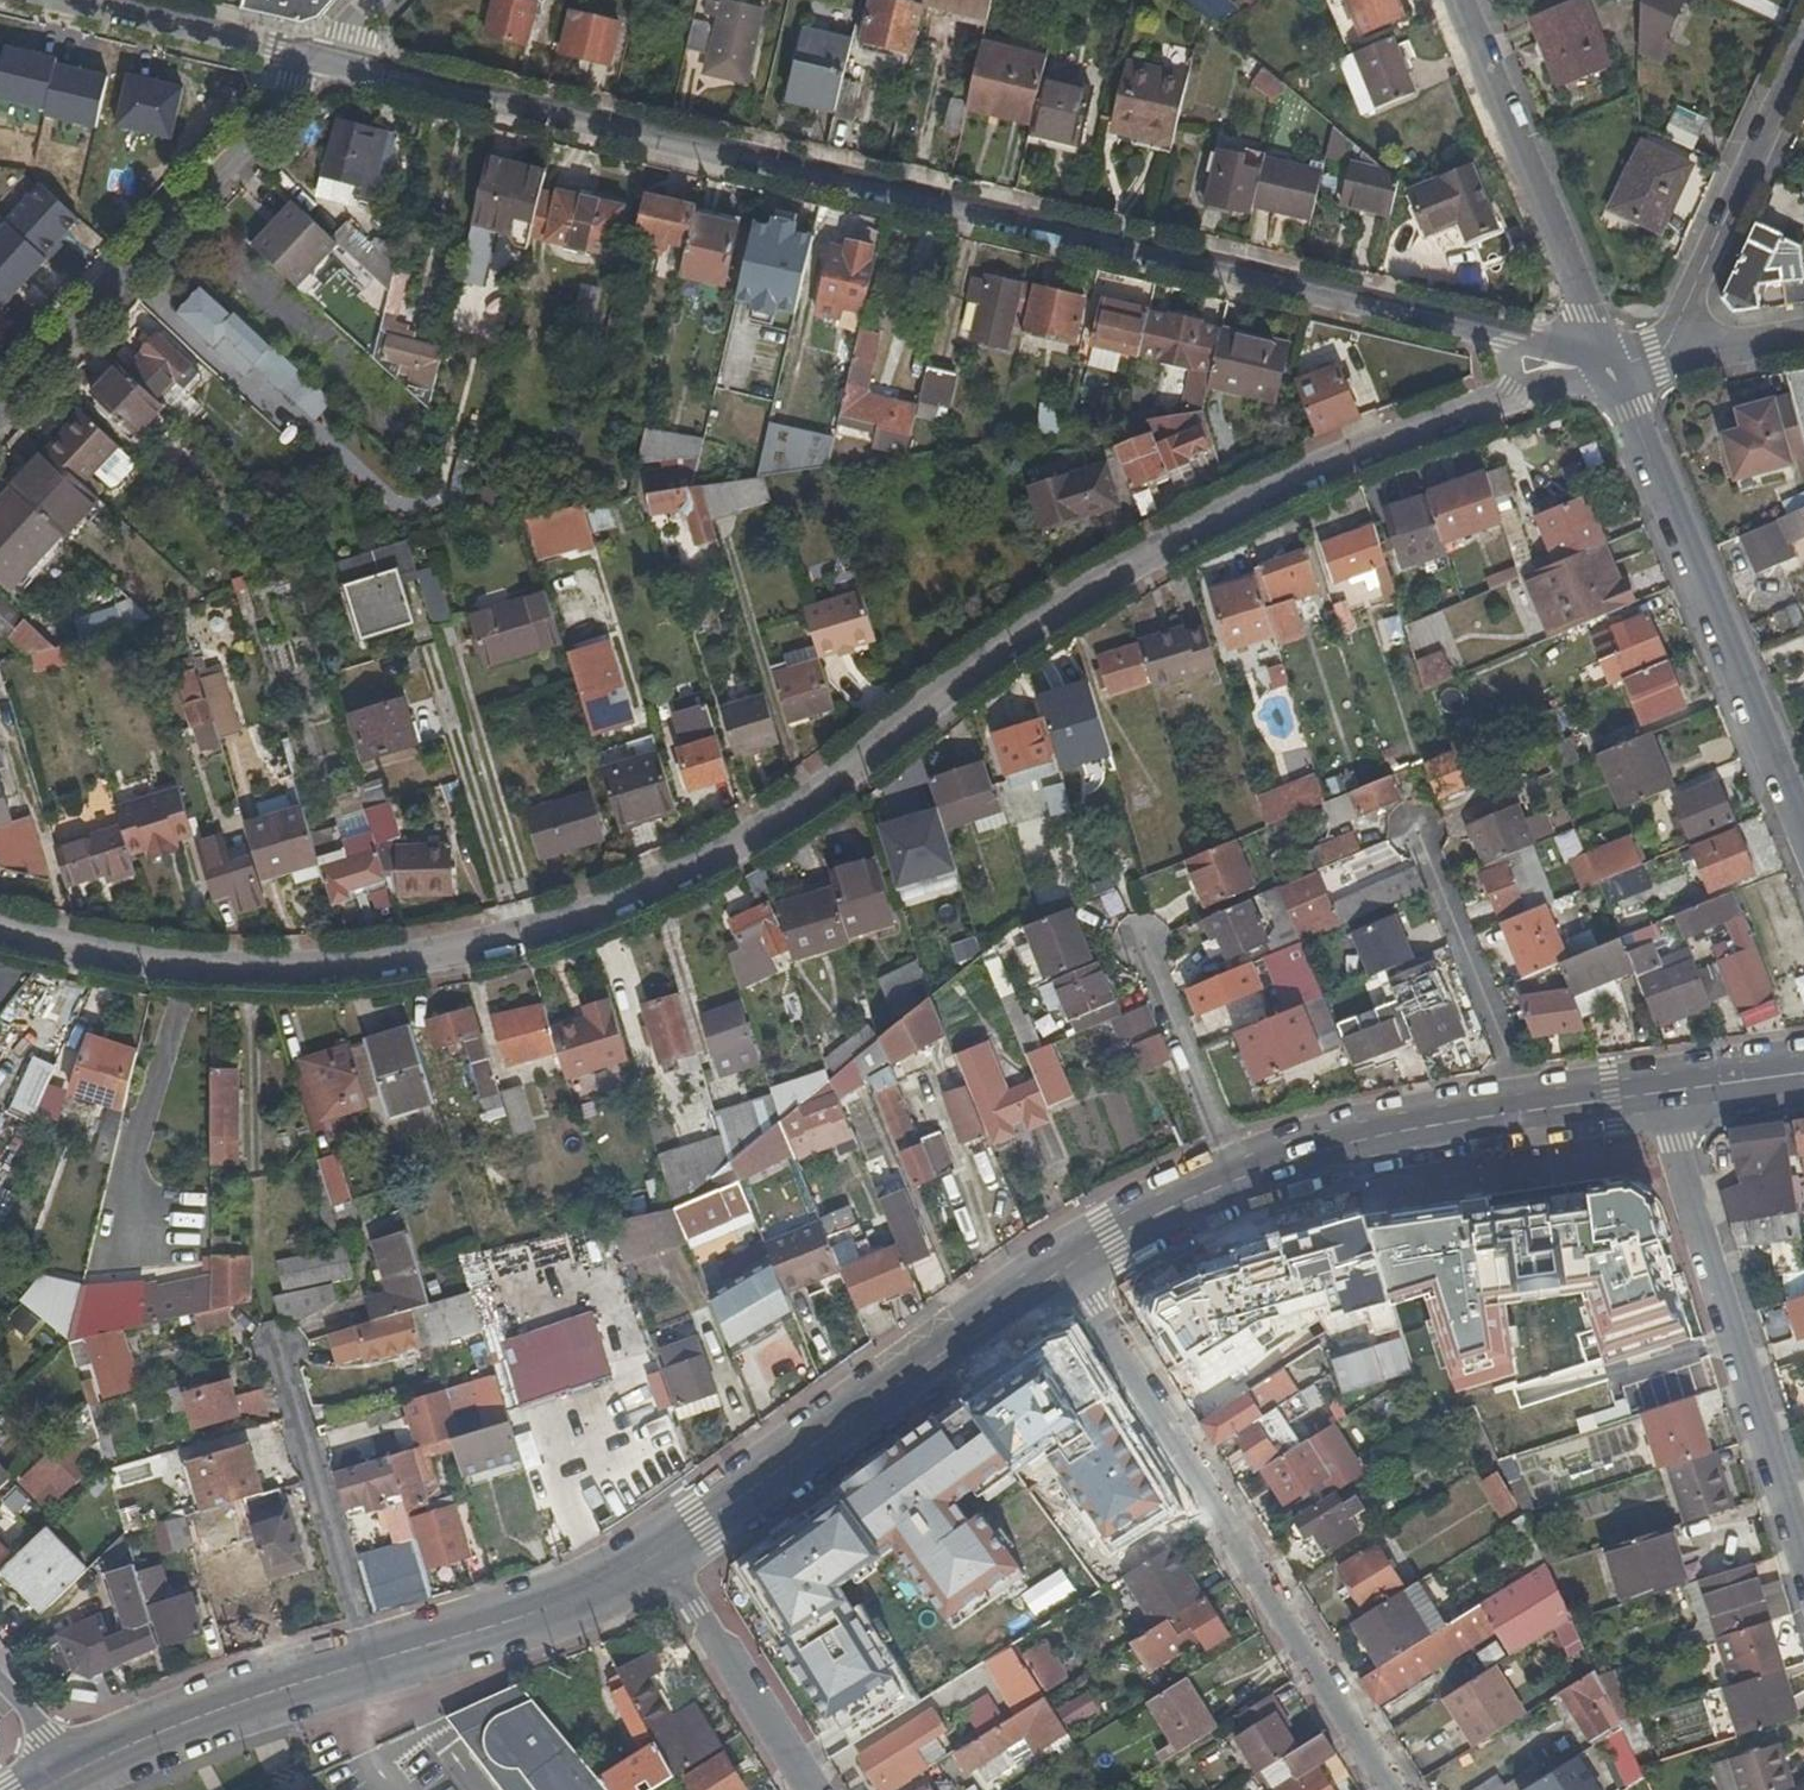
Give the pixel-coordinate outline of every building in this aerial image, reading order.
[(334,0),(239,0),(237,8),(296,22),(305,20),(321,14),(334,0)] [(485,35),(525,44),(535,1),(530,0),(493,0),(485,35)] [(684,49),(706,56),(703,69),(745,79),(762,12),(719,0),(710,0),(706,15),(716,18),(712,34),(705,22),(691,19),(684,49)] [(905,0),(868,0),(858,38),(905,50),(917,3),(905,0)] [(921,7),(983,23),(988,0),(987,0),(923,0),(921,7)] [(1220,27),(1240,4),(1236,0),(1190,0),(1220,27)] [(1358,35),(1358,36),(1397,21),(1389,0),(1344,0),(1358,35)] [(1530,14),(1557,78),(1608,57),(1584,0),(1564,0),(1530,14)] [(1640,20),(1650,24),(1641,43),(1658,50),(1681,0),(1641,0),(1640,20)] [(569,11),(559,51),(609,63),(619,23),(569,11)] [(783,98),(832,111),(840,80),(850,39),(800,27),(783,98)] [(1387,40),(1350,54),(1372,110),(1410,95),(1387,40)] [(4,48),(0,64),(0,96),(45,106),(56,60),(4,48)] [(977,50),(964,104),(986,110),(988,101),(1004,105),(1002,111),(1031,117),(1039,79),(1043,63),(1010,55),(1009,58),(977,50)] [(108,72),(56,60),(45,106),(98,118),(108,72)] [(1169,139),(1185,78),(1125,63),(1110,124),(1169,139)] [(1278,80),(1261,66),(1249,81),(1272,100),(1278,80)] [(108,72),(98,118),(175,136),(186,89),(108,72)] [(1089,90),(1039,79),(1031,117),(1027,134),(1076,146),(1089,90)] [(859,85),(840,80),(832,111),(831,117),(850,122),(859,85)] [(1706,112),(1675,97),(1664,120),(1694,135),(1706,112)] [(389,134),(340,124),(325,192),(374,203),(389,134)] [(1688,154),(1640,132),(1610,199),(1659,220),(1688,154)] [(1240,156),(1212,150),(1199,202),(1244,213),(1255,171),(1237,166),(1240,156)] [(1396,181),(1361,153),(1359,163),(1349,161),(1339,202),(1387,213),(1396,181)] [(1262,156),(1249,205),(1308,220),(1320,170),(1262,156)] [(543,172),(485,158),(455,285),(474,290),(488,234),(506,237),(512,249),(524,252),(543,172)] [(1494,228),(1470,167),(1406,191),(1422,233),(1457,220),(1464,240),(1494,228)] [(84,226),(47,192),(12,229),(51,264),(84,226)] [(556,194),(544,241),(607,254),(620,208),(556,194)] [(684,244),(693,209),(646,198),(638,233),(684,244)] [(279,222),(252,250),(295,289),(336,245),(328,237),(292,202),(276,219),(279,222)] [(715,214),(693,209),(684,244),(677,276),(720,286),(734,226),(713,222),(715,214)] [(1730,308),(1758,304),(1756,285),(1780,282),(1782,301),(1802,299),(1797,243),(1753,221),(1719,295),(1730,308)] [(387,288),(397,245),(374,239),(370,247),(343,222),(328,237),(336,245),(338,247),(342,243),(387,288)] [(813,238),(754,224),(736,300),(794,315),(813,238)] [(51,264),(12,229),(0,241),(0,290),(13,302),(51,264)] [(845,251),(831,247),(820,289),(814,312),(834,317),(837,308),(848,312),(859,315),(865,288),(859,286),(867,257),(869,248),(847,243),(845,251)] [(865,288),(872,259),(867,257),(859,286),(865,288)] [(980,287),(972,286),(967,307),(980,311),(972,340),(1002,348),(1009,324),(1019,327),(1029,287),(1029,285),(984,273),(982,279),(980,287)] [(980,287),(982,279),(974,277),(972,286),(980,287)] [(1080,299),(1029,287),(1019,327),(1018,330),(1070,342),(1080,299)] [(196,288),(173,313),(242,376),(270,345),(240,318),(235,323),(196,288)] [(13,302),(0,290),(0,316),(13,302)] [(486,310),(509,315),(513,298),(489,294),(486,310)] [(1104,296),(1103,304),(1126,310),(1127,302),(1104,296)] [(396,302),(385,299),(375,343),(369,359),(379,368),(400,372),(401,365),(414,368),(407,393),(427,411),(441,348),(389,337),(396,302)] [(1134,359),(1145,314),(1126,310),(1103,304),(1098,303),(1088,347),(1093,349),(1089,367),(1112,372),(1116,354),(1134,359)] [(837,308),(834,317),(846,320),(848,312),(837,308)] [(1145,314),(1134,359),(1184,370),(1172,415),(1198,411),(1204,386),(1216,331),(1145,314)] [(1216,331),(1204,386),(1273,401),(1279,377),(1271,375),(1273,365),(1281,367),(1285,347),(1216,331)] [(877,337),(855,332),(839,407),(834,425),(875,438),(872,450),(902,457),(912,413),(914,406),(871,398),(864,391),(877,337)] [(144,362),(129,378),(162,409),(182,427),(200,407),(187,396),(201,381),(156,338),(139,357),(144,362)] [(949,370),(923,364),(916,398),(942,403),(949,370)] [(1279,377),(1281,367),(1273,365),(1271,375),(1279,377)] [(1294,384),(1314,435),(1350,418),(1356,415),(1358,414),(1335,366),(1294,384)] [(136,440),(162,409),(129,378),(118,367),(92,395),(90,397),(136,440)] [(944,406),(952,371),(949,370),(942,403),(916,398),(914,406),(912,413),(933,418),(936,404),(944,406)] [(1793,393),(1739,407),(1741,414),(1744,428),(1735,430),(1725,433),(1736,474),(1791,459),(1790,456),(1803,452),(1803,433),(1793,393)] [(1041,395),(1030,436),(1057,432),(1064,400),(1041,395)] [(1171,428),(1149,436),(1155,452),(1164,473),(1176,501),(1197,491),(1181,453),(1208,442),(1198,411),(1172,415),(1165,416),(1171,428)] [(1732,416),(1735,430),(1744,428),(1741,414),(1732,416)] [(80,416),(46,455),(82,487),(93,475),(110,491),(135,465),(80,416)] [(760,478),(825,469),(831,440),(765,426),(752,479),(760,478)] [(1113,454),(1124,495),(1164,473),(1155,452),(1137,461),(1128,444),(1113,454)] [(22,463),(2,484),(9,490),(63,540),(99,502),(82,487),(46,455),(31,471),(22,463)] [(696,457),(684,458),(683,469),(643,475),(649,515),(671,511),(686,520),(699,561),(720,556),(708,517),(699,487),(687,489),(696,457)] [(1502,465),(1485,470),(1492,495),(1509,490),(1502,465)] [(1023,486),(1035,528),(1085,514),(1086,517),(1110,510),(1098,466),(1023,486)] [(1427,496),(1440,540),(1499,520),(1492,495),(1485,470),(1425,490),(1427,496)] [(699,487),(708,517),(766,498),(760,478),(752,479),(699,487)] [(9,490),(0,500),(0,592),(8,599),(63,540),(9,490)] [(1401,566),(1444,556),(1440,540),(1427,496),(1384,508),(1401,566)] [(1534,513),(1553,562),(1599,543),(1586,504),(1566,512),(1562,502),(1534,513)] [(1781,511),(1791,536),(1803,531),(1803,503),(1781,511)] [(561,507),(523,514),(537,562),(591,544),(587,532),(581,513),(578,506),(561,507)] [(606,525),(600,507),(581,513),(587,532),(606,525)] [(1791,536),(1781,511),(1741,527),(1756,566),(1796,550),(1791,536)] [(1381,601),(1394,597),(1371,519),(1358,523),(1359,528),(1318,540),(1329,577),(1347,572),(1353,592),(1368,587),(1371,597),(1379,594),(1381,601)] [(402,540),(335,561),(359,644),(413,628),(400,587),(415,582),(413,576),(402,540)] [(1537,586),(1556,633),(1585,621),(1624,605),(1599,543),(1553,562),(1542,566),(1541,567),(1547,582),(1537,586)] [(1303,550),(1251,566),(1256,580),(1273,637),(1275,645),(1305,636),(1294,599),(1316,592),(1303,550)] [(433,569),(413,576),(415,582),(430,629),(450,623),(433,569)] [(1514,578),(1513,571),(1483,579),(1486,590),(1514,578)] [(1226,649),(1273,637),(1256,580),(1210,594),(1226,649)] [(859,593),(801,610),(815,657),(874,642),(859,593)] [(1340,597),(1329,601),(1337,629),(1349,625),(1340,597)] [(562,646),(546,598),(471,621),(485,668),(562,646)] [(1773,608),(1777,619),(1792,614),(1788,602),(1773,608)] [(121,609),(126,627),(151,619),(135,604),(121,609)] [(52,618),(62,647),(126,627),(121,609),(76,623),(72,611),(52,618)] [(1610,655),(1620,679),(1643,669),(1662,661),(1643,614),(1619,624),(1628,647),(1610,655)] [(30,628),(16,616),(3,630),(16,643),(30,628)] [(54,649),(62,647),(52,618),(43,621),(44,624),(30,628),(54,649)] [(1592,641),(1585,621),(1556,633),(1555,633),(1563,653),(1592,641)] [(1148,679),(1150,686),(1214,665),(1202,627),(1182,633),(1167,638),(1165,632),(1136,640),(1137,643),(1148,679)] [(1180,627),(1165,632),(1167,638),(1182,633),(1180,627)] [(54,649),(30,628),(16,643),(30,657),(54,649)] [(1148,679),(1137,643),(1099,654),(1102,665),(1095,667),(1100,685),(1107,683),(1109,690),(1148,679)] [(607,649),(566,662),(575,690),(589,734),(627,723),(630,722),(607,649)] [(1445,651),(1420,660),(1431,689),(1457,679),(1445,651)] [(190,654),(171,662),(193,730),(212,725),(198,679),(190,654)] [(1682,708),(1662,661),(1643,669),(1655,701),(1661,717),(1682,708)] [(786,721),(831,708),(817,664),(773,676),(786,721)] [(1643,669),(1620,679),(1632,710),(1655,701),(1643,669)] [(222,670),(198,679),(212,725),(217,742),(241,735),(222,670)] [(1055,752),(1057,759),(1106,744),(1088,683),(1058,692),(1059,695),(1038,701),(1050,726),(1052,736),(1055,752)] [(718,707),(733,754),(775,741),(761,693),(718,707)] [(344,716),(360,766),(419,748),(404,698),(344,716)] [(690,787),(725,777),(703,702),(673,711),(684,748),(678,749),(690,787)] [(1552,706),(1524,718),(1530,734),(1546,773),(1580,759),(1571,736),(1566,738),(1552,706)] [(1038,721),(992,736),(1001,768),(989,771),(994,787),(996,793),(1008,790),(1004,777),(1050,765),(1047,754),(1043,739),(1038,721)] [(212,725),(193,730),(199,753),(218,746),(217,742),(212,725)] [(1597,752),(1619,807),(1667,788),(1644,733),(1597,752)] [(1529,780),(1546,773),(1530,734),(1517,739),(1515,740),(1520,751),(1518,752),(1529,780)] [(1055,752),(1052,736),(1043,739),(1047,754),(1055,752)] [(1419,765),(1433,799),(1475,782),(1461,748),(1419,765)] [(600,772),(617,827),(674,809),(657,754),(657,753),(600,772)] [(930,779),(936,803),(987,789),(980,765),(930,779)] [(1398,769),(1383,775),(1394,802),(1404,798),(1409,799),(1398,769)] [(1391,803),(1379,776),(1322,801),(1328,816),(1347,808),(1351,818),(1391,803)] [(381,777),(356,787),(373,843),(374,846),(400,838),(381,777)] [(1045,789),(1054,816),(1072,810),(1063,783),(1045,789)] [(1671,800),(1687,839),(1728,822),(1712,783),(1671,800)] [(186,832),(172,785),(109,804),(116,827),(122,848),(138,843),(141,852),(162,846),(160,839),(186,832)] [(935,808),(942,832),(1002,813),(996,793),(994,787),(987,789),(936,803),(934,804),(935,808)] [(25,870),(11,824),(7,811),(0,788),(0,866),(25,870)] [(1150,807),(1145,789),(1122,796),(1125,804),(1127,814),(1150,807)] [(525,815),(539,859),(600,839),(587,796),(525,815)] [(1281,796),(1256,804),(1261,821),(1286,813),(1281,796)] [(1461,823),(1477,864),(1526,844),(1527,844),(1511,802),(1461,823)] [(299,804),(241,824),(244,832),(260,886),(290,876),(318,866),(316,858),(299,804)] [(22,806),(7,811),(11,824),(26,819),(22,806)] [(230,837),(244,832),(241,824),(236,807),(223,811),(230,837)] [(955,874),(942,832),(935,808),(875,828),(895,892),(955,874)] [(26,819),(11,824),(25,870),(40,866),(26,819)] [(122,848),(116,827),(50,847),(61,885),(97,874),(100,883),(129,873),(122,848)] [(1578,890),(1591,884),(1580,857),(1567,827),(1554,833),(1557,840),(1562,838),(1577,872),(1572,874),(1578,890)] [(1695,850),(1711,889),(1751,872),(1734,833),(1695,850)] [(1287,860),(1291,875),(1358,849),(1352,834),(1287,860)] [(1580,857),(1591,884),(1637,865),(1639,864),(1628,837),(1580,857)] [(420,843),(401,842),(400,838),(374,846),(383,877),(399,877),(399,896),(450,897),(450,849),(420,849),(420,843)] [(374,846),(373,843),(316,858),(318,866),(327,896),(330,903),(387,888),(383,877),(374,846)] [(1217,843),(1171,862),(1188,908),(1237,889),(1217,843)] [(216,849),(193,855),(206,899),(228,893),(234,912),(259,904),(245,858),(220,865),(216,849)] [(1470,874),(1493,925),(1500,922),(1540,906),(1546,903),(1533,873),(1520,878),(1511,857),(1470,874)] [(871,862),(827,877),(830,887),(847,942),(891,928),(871,862)] [(1270,888),(1291,941),(1400,894),(1417,889),(1408,865),(1394,871),(1395,874),(1322,906),(1308,872),(1270,888)] [(318,866),(290,876),(299,905),(327,896),(318,866)] [(733,941),(721,948),(736,993),(778,975),(770,957),(785,950),(766,909),(765,901),(769,899),(759,866),(742,876),(753,906),(725,920),(733,941)] [(1270,922),(1259,935),(1261,942),(1264,952),(1291,941),(1270,888),(1268,884),(1259,888),(1270,922)] [(785,950),(789,964),(848,944),(847,942),(830,887),(772,906),(785,950)] [(1669,913),(1679,938),(1720,920),(1735,914),(1724,891),(1669,913)] [(1213,931),(1221,956),(1261,942),(1259,935),(1245,897),(1198,915),(1205,934),(1213,931)] [(954,960),(978,954),(963,902),(938,910),(946,936),(930,941),(934,953),(950,949),(954,960)] [(1552,964),(1562,959),(1540,906),(1500,922),(1513,952),(1509,954),(1517,978),(1552,964)] [(1053,972),(1090,957),(1073,909),(1031,924),(1022,927),(1028,943),(1041,976),(1053,972)] [(1401,911),(1351,933),(1372,980),(1421,959),(1401,911)] [(1735,914),(1720,920),(1732,950),(1747,944),(1735,914)] [(1646,923),(1613,936),(1625,965),(1628,973),(1649,1023),(1705,1000),(1692,968),(1688,958),(1665,968),(1646,923)] [(1584,932),(1560,943),(1567,957),(1591,946),(1584,932)] [(1552,964),(1566,996),(1609,979),(1606,973),(1625,965),(1613,936),(1591,946),(1567,957),(1562,959),(1552,964)] [(1292,1006),(1314,997),(1291,941),(1264,952),(1261,953),(1269,972),(1278,968),(1288,996),(1292,1006)] [(1041,976),(1028,943),(1012,949),(1024,983),(1041,976)] [(1770,997),(1747,944),(1732,950),(1710,959),(1711,961),(1724,992),(1733,1013),(1770,997)] [(978,954),(954,960),(935,970),(933,964),(918,968),(924,986),(927,996),(978,954)] [(1111,1013),(1090,957),(1053,972),(1062,998),(1055,1001),(1058,1010),(1064,1008),(1072,1029),(1105,1016),(1111,1013)] [(918,968),(916,960),(874,981),(890,1022),(917,1004),(913,992),(924,986),(918,968)] [(1189,988),(1196,1012),(1255,988),(1244,960),(1222,969),(1224,973),(1189,988)] [(1711,961),(1692,968),(1705,1000),(1724,992),(1711,961)] [(1420,1057),(1467,1037),(1435,962),(1388,982),(1396,1000),(1389,1004),(1407,1047),(1414,1044),(1420,1057)] [(1508,982),(1528,1033),(1581,1030),(1566,996),(1552,964),(1517,978),(1508,982)] [(1606,973),(1609,979),(1628,973),(1625,965),(1606,973)] [(1021,1050),(1032,1046),(1012,987),(994,994),(1018,1052),(1021,1050)] [(654,1057),(692,1046),(675,991),(637,1002),(654,1057)] [(891,1061),(942,1035),(927,996),(917,1004),(877,1038),(891,1061)] [(1292,1006),(1288,996),(1256,1006),(1262,1018),(1292,1006)] [(1230,1032),(1248,1080),(1334,1044),(1314,997),(1292,1006),(1262,1018),(1230,1032)] [(1139,1037),(1155,1031),(1142,1000),(1111,1013),(1105,1016),(1116,1045),(1139,1037)] [(554,1051),(563,1080),(626,1060),(607,1001),(581,1009),(584,1017),(547,1028),(554,1051)] [(507,1065),(554,1051),(547,1028),(539,1003),(492,1018),(507,1065)] [(1407,1047),(1389,1004),(1338,1025),(1356,1068),(1391,1054),(1407,1047)] [(737,1005),(699,1016),(713,1060),(727,1055),(732,1073),(756,1065),(750,1046),(748,1047),(741,1026),(743,1026),(737,1005)] [(481,1100),(497,1095),(471,1011),(425,1026),(433,1049),(433,1051),(445,1047),(454,1044),(463,1041),(481,1100)] [(820,1061),(832,1076),(850,1060),(876,1039),(863,1024),(820,1061)] [(432,1102),(411,1028),(365,1041),(386,1114),(432,1102)] [(86,1042),(71,1093),(114,1104),(118,1084),(127,1086),(133,1061),(126,1059),(130,1044),(89,1032),(86,1042)] [(1155,1032),(1139,1037),(1150,1065),(1168,1058),(1155,1032)] [(1021,1050),(1024,1059),(1047,1050),(1058,1045),(1055,1036),(1032,1046),(1021,1050)] [(859,1082),(865,1078),(907,1178),(932,1168),(921,1143),(916,1145),(882,1065),(887,1062),(877,1038),(876,1039),(850,1060),(858,1079),(859,1082)] [(982,1048),(987,1060),(998,1056),(994,1042),(982,1048)] [(980,1043),(951,1055),(986,1141),(1005,1134),(1002,1124),(1019,1118),(1022,1127),(1023,1129),(1041,1121),(1025,1083),(1001,1093),(998,1087),(990,1067),(987,1060),(982,1048),(980,1043)] [(456,1052),(454,1044),(445,1047),(447,1054),(456,1052)] [(317,1120),(366,1106),(349,1046),(307,1059),(318,1096),(311,1098),(317,1120)] [(692,1046),(654,1057),(659,1073),(678,1067),(674,1057),(694,1050),(692,1046)] [(1407,1047),(1391,1054),(1401,1078),(1417,1072),(1407,1047)] [(678,1067),(679,1072),(698,1066),(694,1050),(674,1057),(678,1067)] [(962,1148),(986,1141),(951,1055),(949,1050),(936,1055),(951,1091),(944,1093),(962,1148)] [(1047,1050),(1024,1059),(1042,1104),(1064,1096),(1047,1050)] [(832,1095),(833,1099),(858,1079),(850,1060),(832,1076),(826,1082),(832,1095)] [(990,1067),(998,1087),(1014,1080),(1006,1061),(990,1067)] [(26,1096),(37,1102),(52,1068),(41,1063),(26,1096)] [(237,1128),(238,1071),(209,1070),(209,1128),(233,1128),(237,1128)] [(826,1082),(823,1070),(765,1088),(768,1097),(776,1122),(794,1108),(826,1082)] [(776,1122),(786,1143),(842,1120),(833,1099),(832,1095),(826,1082),(794,1108),(776,1122)] [(127,1086),(118,1084),(114,1104),(111,1113),(108,1125),(117,1127),(127,1086)] [(521,1084),(499,1091),(513,1135),(535,1128),(521,1084)] [(776,1122),(768,1097),(714,1116),(720,1135),(728,1162),(776,1122)] [(912,1122),(916,1131),(925,1126),(922,1118),(912,1122)] [(1789,1123),(1795,1158),(1803,1157),(1803,1121),(1789,1123)] [(776,1122),(728,1162),(735,1180),(790,1153),(776,1122)] [(925,1126),(916,1131),(921,1143),(932,1168),(948,1161),(932,1123),(925,1126)] [(1792,1201),(1803,1199),(1803,1157),(1795,1158),(1789,1123),(1778,1125),(1792,1201)] [(1778,1125),(1724,1134),(1729,1163),(1733,1162),(1740,1195),(1745,1221),(1755,1219),(1760,1247),(1799,1242),(1792,1201),(1778,1125)] [(233,1128),(209,1128),(208,1139),(233,1140),(233,1128)] [(728,1162),(720,1135),(655,1156),(672,1208),(728,1162)] [(233,1165),(233,1140),(208,1139),(208,1190),(229,1190),(229,1165),(233,1165)] [(333,1156),(316,1162),(330,1208),(348,1203),(333,1156)] [(672,1208),(684,1236),(748,1212),(735,1180),(728,1162),(672,1208)] [(803,1186),(813,1212),(848,1197),(837,1172),(803,1186)] [(895,1179),(871,1189),(875,1200),(900,1190),(895,1179)] [(1365,1222),(1393,1306),(1427,1296),(1456,1394),(1516,1374),(1510,1306),(1585,1297),(1607,1361),(1697,1336),(1656,1209),(1638,1192),(1624,1187),(1610,1183),(1426,1212),(1365,1222)] [(900,1190),(875,1200),(895,1246),(903,1265),(927,1255),(900,1190)] [(1740,1195),(1717,1197),(1726,1224),(1745,1221),(1740,1195)] [(848,1197),(813,1212),(817,1222),(839,1277),(852,1308),(878,1298),(911,1285),(903,1265),(895,1246),(871,1255),(848,1197)] [(605,1223),(624,1266),(688,1244),(684,1236),(672,1208),(608,1222),(605,1223)] [(688,1244),(691,1251),(732,1235),(754,1226),(748,1212),(684,1236),(688,1244)] [(839,1277),(817,1222),(762,1244),(774,1273),(783,1297),(839,1277)] [(1159,1298),(1155,1317),(1181,1366),(1189,1361),(1208,1392),(1267,1356),(1265,1346),(1271,1341),(1274,1326),(1333,1310),(1336,1322),(1370,1313),(1379,1338),(1402,1332),(1393,1306),(1365,1222),(1283,1243),(1285,1248),(1202,1278),(1159,1298)] [(424,1305),(425,1305),(404,1233),(374,1242),(390,1294),(366,1301),(371,1321),(424,1305)] [(44,1275),(63,1284),(77,1255),(58,1245),(46,1272),(44,1275)] [(491,1251),(495,1274),(523,1269),(519,1246),(491,1251)] [(352,1278),(342,1248),(273,1264),(280,1295),(328,1284),(352,1278)] [(475,1251),(456,1257),(467,1292),(478,1327),(483,1344),(497,1340),(504,1337),(475,1251)] [(249,1259),(208,1258),(208,1276),(209,1311),(218,1309),(219,1309),(248,1303),(249,1259)] [(797,1334),(783,1297),(774,1273),(711,1297),(736,1359),(797,1334)] [(80,1287),(68,1342),(76,1341),(119,1331),(186,1316),(209,1311),(208,1276),(156,1286),(157,1283),(80,1287)] [(287,1322),(295,1328),(333,1306),(328,1284),(280,1295),(262,1298),(268,1322),(287,1322)] [(478,1327),(467,1292),(425,1305),(424,1305),(434,1339),(478,1327)] [(1791,1301),(1803,1337),(1803,1297),(1791,1301)] [(866,1343),(890,1327),(878,1298),(852,1308),(866,1343)] [(434,1339),(424,1305),(371,1321),(354,1326),(364,1360),(383,1355),(400,1349),(419,1344),(434,1339)] [(568,1314),(549,1321),(572,1384),(588,1378),(611,1369),(588,1307),(568,1314)] [(186,1316),(188,1337),(222,1331),(218,1309),(209,1311),(186,1316)] [(691,1337),(685,1320),(655,1331),(661,1348),(691,1337)] [(504,1337),(497,1340),(519,1402),(572,1384),(549,1321),(504,1337)] [(136,1381),(119,1331),(76,1341),(81,1368),(92,1365),(96,1378),(80,1384),(86,1405),(103,1400),(101,1393),(136,1381)] [(1045,1334),(962,1394),(1013,1465),(1052,1443),(1082,1493),(1073,1499),(1110,1559),(1185,1511),(1075,1334),(1045,1334)] [(694,1337),(659,1351),(681,1405),(716,1391),(694,1337)] [(421,1351),(419,1344),(400,1349),(402,1357),(421,1351)] [(402,1357),(400,1349),(383,1355),(385,1363),(386,1366),(403,1361),(402,1357)] [(385,1363),(383,1355),(364,1360),(367,1367),(385,1363)] [(1199,1423),(1215,1448),(1235,1435),(1298,1396),(1302,1393),(1286,1369),(1255,1389),(1237,1399),(1199,1423)] [(465,1429),(454,1397),(477,1390),(487,1423),(507,1417),(491,1372),(405,1399),(420,1443),(430,1440),(448,1434),(465,1429)] [(191,1409),(196,1428),(238,1415),(228,1381),(187,1394),(185,1386),(167,1391),(174,1414),(191,1409)] [(1014,1467),(1013,1465),(962,1394),(817,1501),(774,1532),(726,1566),(825,1723),(831,1719),(840,1733),(851,1751),(907,1716),(921,1707),(858,1607),(850,1612),(836,1589),(893,1546),(954,1629),(1026,1576),(979,1513),(968,1521),(953,1501),(972,1487),(978,1495),(1014,1467)] [(1298,1396),(1235,1435),(1259,1472),(1265,1469),(1301,1447),(1297,1440),(1292,1443),(1283,1430),(1308,1414),(1298,1396)] [(1688,1404),(1639,1420),(1658,1476),(1664,1474),(1705,1460),(1688,1404)] [(1474,1409),(1463,1415),(1489,1470),(1498,1464),(1474,1409)] [(86,1436),(95,1433),(88,1412),(78,1413),(86,1436)] [(448,1434),(461,1477),(519,1458),(507,1417),(487,1423),(479,1425),(465,1429),(448,1434)] [(1367,1475),(1336,1425),(1309,1442),(1330,1476),(1310,1489),(1319,1504),(1365,1477),(1367,1475)] [(97,1468),(71,1438),(21,1481),(40,1503),(57,1489),(63,1497),(97,1468)] [(420,1443),(389,1454),(405,1506),(415,1503),(424,1500),(410,1456),(433,1449),(430,1440),(420,1443)] [(191,1459),(203,1508),(244,1496),(262,1491),(248,1442),(191,1459)] [(1301,1447),(1265,1469),(1287,1504),(1310,1489),(1330,1476),(1309,1442),(1301,1447)] [(405,1506),(389,1454),(334,1470),(346,1510),(365,1504),(368,1513),(384,1508),(393,1535),(412,1529),(409,1519),(405,1506)] [(1705,1460),(1664,1474),(1682,1528),(1729,1511),(1712,1458),(1705,1460)] [(12,1478),(0,1465),(0,1490),(12,1478)] [(1492,1477),(1480,1485),(1501,1520),(1513,1512),(1492,1477)] [(307,1561),(282,1485),(262,1491),(244,1496),(268,1572),(307,1561)] [(1337,1499),(1297,1522),(1309,1542),(1318,1536),(1320,1539),(1329,1554),(1359,1536),(1337,1499)] [(416,1517),(419,1515),(415,1503),(405,1506),(409,1519),(416,1517)] [(419,1515),(416,1517),(428,1561),(469,1549),(456,1503),(419,1515)] [(365,1504),(346,1510),(349,1519),(368,1513),(365,1504)] [(195,1548),(184,1514),(162,1520),(174,1555),(195,1548)] [(1524,1518),(1507,1528),(1530,1576),(1546,1566),(1524,1518)] [(162,1520),(148,1524),(159,1559),(174,1555),(162,1520)] [(46,1529),(5,1568),(45,1611),(85,1571),(46,1529)] [(1664,1534),(1607,1553),(1625,1609),(1683,1589),(1664,1534)] [(1329,1554),(1320,1539),(1305,1548),(1314,1563),(1329,1554)] [(7,1552),(9,1551),(0,1542),(0,1559),(7,1552)] [(1378,1543),(1341,1565),(1368,1609),(1404,1586),(1378,1543)] [(1150,1561),(1123,1578),(1155,1629),(1188,1608),(1204,1598),(1171,1548),(1150,1561)] [(159,1559),(136,1566),(146,1596),(160,1591),(169,1588),(159,1559)] [(125,1663),(163,1648),(146,1597),(146,1596),(136,1566),(136,1564),(108,1573),(127,1634),(114,1639),(124,1661),(125,1663)] [(1571,1620),(1546,1566),(1530,1576),(1448,1628),(1431,1639),(1382,1667),(1362,1679),(1376,1703),(1377,1704),(1436,1667),(1494,1630),(1503,1645),(1510,1657),(1523,1649),(1556,1629),(1571,1620)] [(1750,1567),(1698,1584),(1717,1639),(1768,1623),(1757,1589),(1750,1567)] [(388,1583),(390,1597),(373,1599),(374,1609),(433,1602),(430,1578),(388,1583)] [(204,1627),(190,1581),(169,1588),(160,1591),(162,1598),(155,1600),(167,1638),(204,1627)] [(1434,1607),(1420,1583),(1356,1622),(1382,1667),(1431,1639),(1417,1617),(1434,1607)] [(1779,1583),(1757,1589),(1768,1623),(1790,1617),(1779,1583)] [(1132,1643),(1151,1675),(1206,1641),(1211,1649),(1231,1636),(1208,1600),(1189,1612),(1188,1608),(1155,1629),(1132,1643)] [(1448,1628),(1434,1607),(1417,1617),(1431,1639),(1448,1628)] [(91,1678),(125,1663),(124,1661),(114,1639),(104,1616),(56,1635),(57,1636),(48,1641),(51,1649),(66,1643),(77,1673),(91,1678)] [(1571,1620),(1556,1629),(1580,1682),(1590,1675),(1597,1671),(1571,1620)] [(1768,1623),(1717,1639),(1732,1686),(1782,1670),(1784,1670),(1768,1623)] [(1047,1640),(1023,1655),(1046,1693),(1071,1678),(1047,1640)] [(1510,1657),(1503,1645),(1466,1666),(1474,1680),(1484,1673),(1495,1667),(1500,1663),(1510,1657)] [(1014,1648),(989,1664),(1011,1700),(1037,1685),(1014,1648)] [(1500,1663),(1513,1683),(1536,1669),(1523,1649),(1510,1657),(1500,1663)] [(650,1653),(616,1673),(620,1681),(647,1728),(656,1742),(675,1775),(726,1744),(699,1699),(678,1713),(652,1681),(663,1674),(650,1653)] [(1525,1716),(1495,1667),(1484,1673),(1474,1680),(1449,1696),(1479,1744),(1525,1716)] [(928,1690),(935,1709),(992,1689),(985,1670),(928,1690)] [(1732,1686),(1722,1689),(1738,1738),(1800,1719),(1782,1670),(1732,1686)] [(1629,1718),(1614,1671),(1599,1676),(1619,1721),(1629,1718)] [(1580,1682),(1559,1694),(1589,1743),(1610,1730),(1592,1702),(1603,1695),(1590,1675),(1580,1682)] [(1187,1680),(1150,1704),(1182,1753),(1218,1731),(1187,1680)] [(520,1681),(443,1718),(500,1789),(611,1789),(601,1778),(520,1681)] [(613,1686),(610,1697),(634,1736),(647,1728),(620,1681),(613,1686)] [(1055,1714),(1067,1732),(1101,1710),(1090,1693),(1055,1714)] [(989,1694),(965,1708),(979,1734),(1004,1720),(989,1694)] [(1275,1695),(1240,1717),(1249,1731),(1236,1739),(1258,1775),(1284,1759),(1301,1748),(1289,1729),(1277,1711),(1283,1707),(1275,1695)] [(954,1756),(966,1777),(1023,1741),(1032,1755),(1068,1734),(1067,1732),(1055,1714),(1046,1699),(1011,1719),(954,1756)] [(1294,1724),(1283,1707),(1277,1711),(1289,1729),(1294,1724)] [(936,1711),(899,1733),(897,1730),(857,1754),(881,1789),(902,1789),(917,1780),(904,1759),(949,1732),(936,1711)] [(1622,1728),(1612,1734),(1633,1782),(1645,1775),(1622,1728)] [(1339,1754),(1326,1733),(1301,1748),(1284,1759),(1298,1780),(1319,1767),(1339,1754)] [(656,1742),(601,1778),(611,1789),(652,1789),(675,1775),(656,1742)] [(1728,1759),(1739,1789),(1786,1789),(1794,1788),(1779,1743),(1728,1759)] [(693,1789),(745,1789),(747,1789),(723,1752),(685,1776),(693,1789)] [(1525,1789),(1526,1789),(1598,1789),(1576,1757),(1525,1789)] [(1715,1763),(1724,1789),(1739,1789),(1728,1759),(1715,1763)] [(1282,1789),(1334,1789),(1319,1767),(1298,1780),(1282,1789)] [(1499,1777),(1476,1789),(1509,1789),(1499,1777)]
